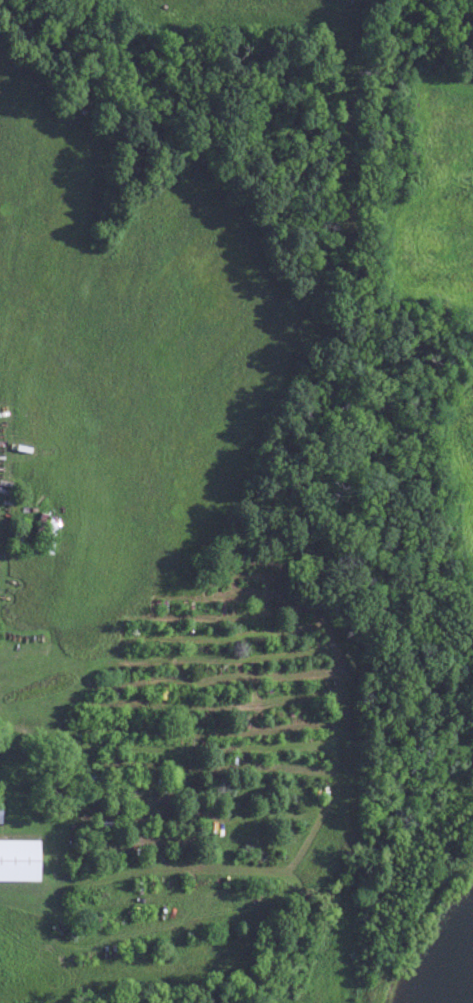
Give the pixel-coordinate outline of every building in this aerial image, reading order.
[(39,839),(0,839),(0,879),(38,880),(39,839)]
